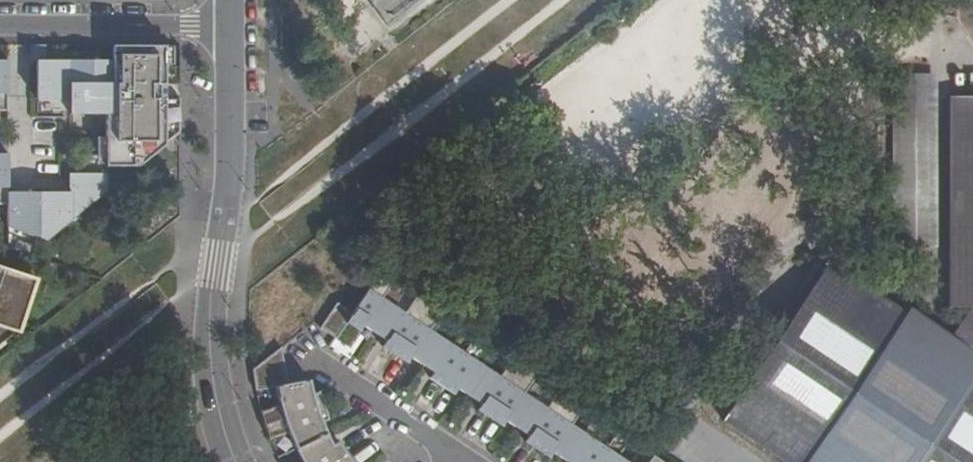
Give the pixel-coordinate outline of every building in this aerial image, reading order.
[(165,82),(165,43),(113,43),(113,58),(46,58),(46,43),(30,43),(30,59),(37,59),(37,98),(70,98),(70,112),(106,112),(106,164),(140,164),(181,131),(181,96),(165,96),(158,96),(158,82),(165,82)] [(9,58),(0,58),(0,109),(9,109),(9,58)] [(929,245),(928,71),(898,72),(900,245),(929,245)] [(971,303),(972,303),(972,94),(947,94),(948,213),(948,303),(971,303)] [(8,131),(1,131),(1,146),(0,146),(0,197),(8,197),(8,220),(47,236),(108,190),(108,171),(70,171),(70,190),(8,190),(8,131)] [(971,303),(953,331),(910,304),(906,308),(830,259),(763,358),(724,419),(789,461),(972,461),(972,303),(971,303)] [(20,335),(39,279),(0,267),(0,351),(20,335)] [(583,401),(558,385),(546,404),(523,390),(535,370),(520,360),(510,354),(497,373),(474,359),(487,339),(462,323),(449,343),(426,328),(439,308),(426,300),(413,292),(401,312),(378,297),(391,278),(379,270),(352,313),(339,305),(323,330),(336,338),(345,323),(357,331),(360,325),(383,339),(379,345),(405,362),(409,355),(432,370),(428,376),(453,392),(457,386),(480,401),(476,407),(501,423),(505,417),(528,432),(524,438),(549,454),(553,448),(575,461),(636,461),(619,451),(631,432),(606,415),(594,435),(571,420),(583,401)] [(327,431),(322,420),(328,418),(323,404),(318,390),(312,392),(309,379),(288,384),(280,347),(254,373),(254,375),(255,378),(255,381),(256,384),(257,387),(257,390),(276,386),(281,401),(262,407),(263,410),(264,412),(264,415),(265,418),(266,421),(267,424),(268,426),(270,429),(271,432),(272,434),(273,437),(273,438),(292,431),(300,446),(308,460),(306,461),(354,461),(347,453),(339,439),(333,443),(327,431)] [(654,446),(644,461),(679,461),(654,446)]
